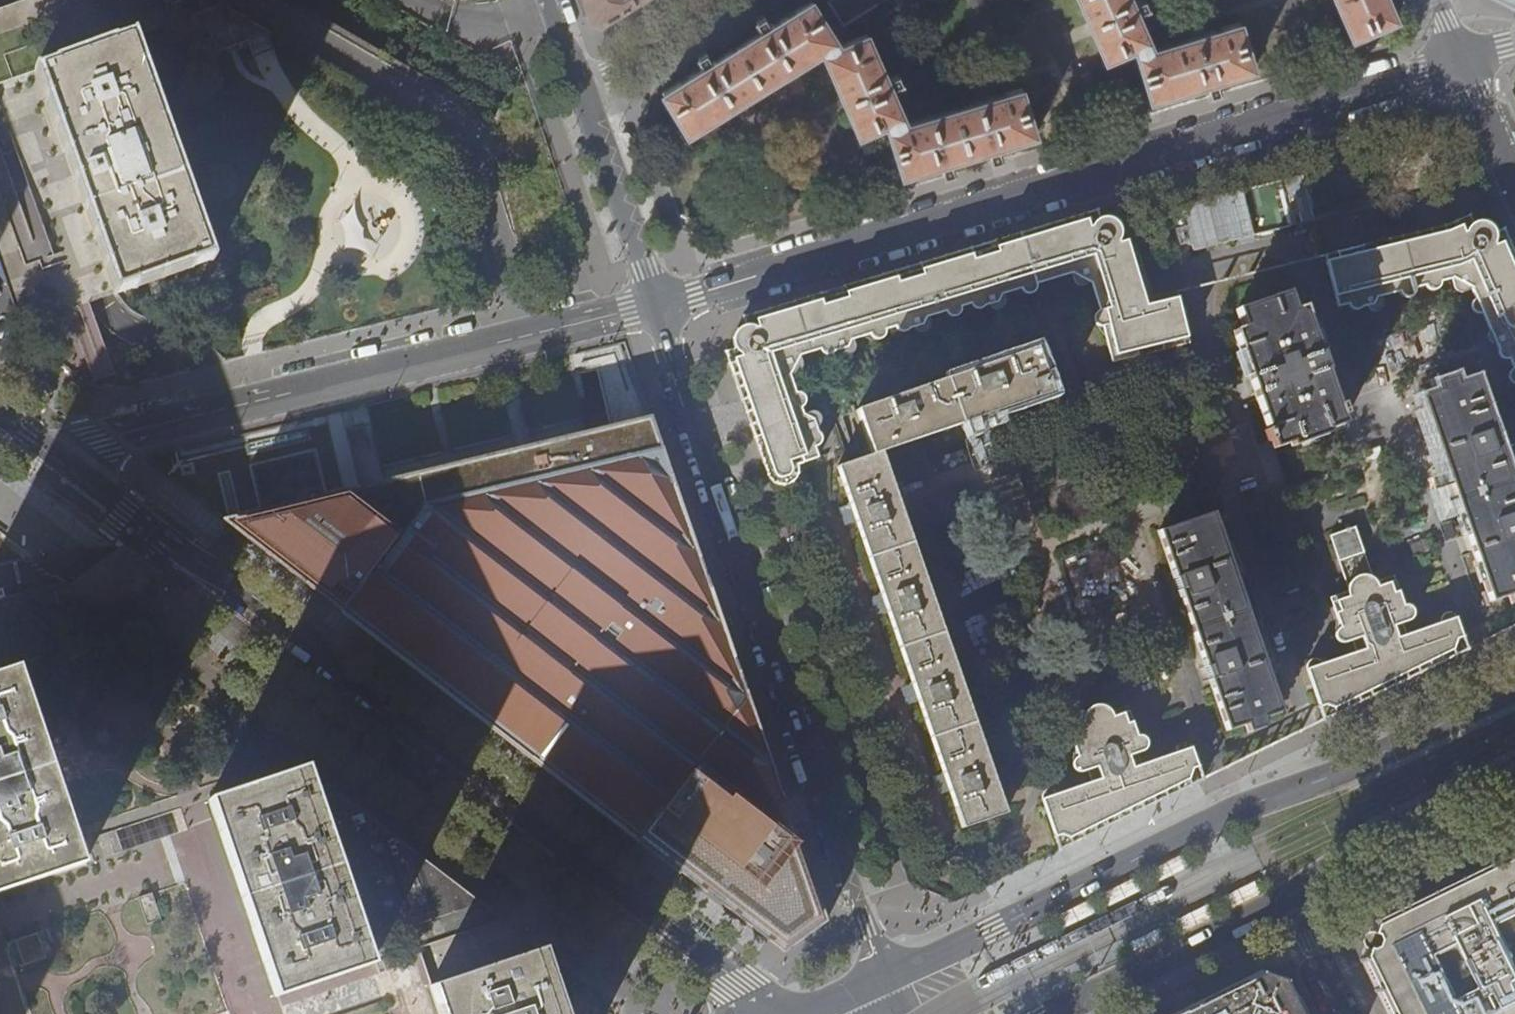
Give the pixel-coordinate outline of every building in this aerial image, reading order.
[(114,294),(38,68),(134,37),(157,29),(172,24),(218,7),(206,0),(114,0),(120,16),(88,27),(90,32),(79,36),(77,31),(53,39),(54,44),(43,48),(42,43),(12,54),(4,57),(13,80),(0,85),(0,247),(21,303),(28,325),(86,304),(114,294)] [(13,80),(4,57),(12,54),(42,43),(43,48),(54,44),(53,39),(77,31),(79,36),(90,32),(88,27),(120,16),(114,0),(0,0),(0,85),(13,80)] [(586,12),(588,17),(589,21),(601,25),(608,20),(641,0),(582,0),(586,12)] [(902,175),(942,163),(944,169),(946,174),(955,171),(952,160),(989,149),(993,160),(1002,157),(999,145),(1036,134),(1036,132),(1039,131),(1042,125),(1040,117),(1034,113),(1031,114),(1022,88),(907,123),(891,86),(901,82),(897,73),(887,77),(867,32),(841,44),(814,0),(812,0),(771,24),(765,14),(757,19),(763,30),(711,61),(705,51),(697,56),(703,66),(663,91),(688,133),(731,106),(796,67),(825,49),(826,50),(824,51),(859,134),(887,122),(897,155),(894,156),(890,162),(892,170),(899,173),(902,172),(902,175)] [(846,23),(894,0),(835,0),(846,23)] [(1151,99),(1205,83),(1209,95),(1220,92),(1218,86),(1216,79),(1254,68),(1254,65),(1257,64),(1260,59),(1257,51),(1252,47),(1248,48),(1241,22),(1153,48),(1137,11),(1147,7),(1144,0),(1136,0),(1133,1),(1132,0),(1080,0),(1105,59),(1135,46),(1151,99)] [(1352,37),(1396,18),(1388,0),(1336,0),(1352,37)] [(218,7),(172,24),(179,43),(209,33),(215,53),(245,42),(271,33),(218,7)] [(134,37),(38,68),(114,294),(115,296),(211,259),(134,37)] [(761,311),(743,317),(745,325),(735,332),(734,335),(734,349),(725,352),(746,412),(766,470),(772,478),(778,482),(784,482),(789,481),(794,477),(796,474),(798,468),(798,464),(819,456),(815,445),(818,445),(820,442),(822,438),(821,434),(819,431),(817,426),(821,422),(820,415),(817,412),(813,411),(804,413),(790,375),(798,371),(800,369),(802,364),(799,355),(820,349),(825,354),(830,354),(833,351),(839,349),(842,352),(848,354),(851,352),(854,347),(854,345),(852,339),(870,333),(872,336),(875,338),(881,338),(885,335),(886,332),(886,328),(896,325),(900,329),(902,330),(906,330),(910,328),(915,326),(917,329),(920,330),(924,330),(928,328),(930,325),(930,321),(929,315),(947,309),(948,312),(950,314),(956,315),(958,313),(960,311),(961,310),(962,305),(972,302),(975,305),(979,307),(983,306),(984,305),(990,303),(992,305),(995,307),(999,307),(1004,304),(1006,300),(1004,292),(1022,287),(1026,291),(1031,292),(1036,289),(1037,285),(1038,282),(1071,271),(1075,279),(1081,284),(1084,284),(1091,281),(1099,307),(1095,312),(1095,318),(1098,323),(1103,325),(1112,360),(1190,340),(1177,289),(1151,295),(1129,225),(1121,227),(1118,222),(1115,219),(1112,217),(1105,216),(1099,218),(1096,210),(1050,224),(946,255),(849,285),(761,311)] [(1325,256),(1338,307),(1350,304),(1353,308),(1356,309),(1361,309),(1369,306),(1372,309),(1377,310),(1380,309),(1383,305),(1383,303),(1382,296),(1400,291),(1402,294),(1405,296),(1410,296),(1415,293),(1416,288),(1427,285),(1431,289),(1436,290),(1440,287),(1441,285),(1442,282),(1452,279),(1455,288),(1459,291),(1464,292),(1472,289),(1476,298),(1474,301),(1473,304),(1473,307),(1475,311),(1477,313),(1483,314),(1491,332),(1490,336),(1491,341),(1493,343),(1496,344),(1499,350),(1499,354),(1501,357),(1504,359),(1509,360),(1513,370),(1510,374),(1510,379),(1512,383),(1514,384),(1514,254),(1504,230),(1496,233),(1492,227),(1486,223),(1478,222),(1473,224),(1470,216),(1441,227),(1325,256)] [(1271,442),(1273,449),(1290,443),(1291,448),(1302,444),(1303,448),(1319,442),(1318,438),(1328,435),(1326,431),(1343,425),(1341,418),(1344,416),(1341,405),(1337,406),(1303,307),(1292,311),(1286,294),(1236,311),(1242,328),(1233,331),(1267,430),(1263,432),(1267,443),(1271,442)] [(950,792),(962,828),(1006,813),(898,498),(882,452),(1053,394),(1038,349),(999,362),(996,353),(977,359),(980,369),(917,390),(914,381),(894,388),(897,397),(858,410),(874,455),(839,467),(851,503),(842,506),(845,515),(848,525),(857,522),(882,592),(873,595),(876,605),(879,615),(888,612),(913,682),(903,686),(907,695),(910,705),(919,702),(943,773),(934,776),(938,785),(941,795),(950,792)] [(433,408),(446,466),(623,423),(609,365),(433,408)] [(1513,605),(1514,604),(1514,495),(1476,382),(1458,388),(1454,380),(1439,386),(1441,394),(1423,400),(1493,603),(1511,597),(1513,605)] [(222,520),(245,537),(660,438),(652,416),(623,423),(446,466),(222,520)] [(778,942),(787,950),(804,937),(824,923),(819,913),(823,910),(815,885),(792,820),(759,725),(726,630),(696,544),(667,461),(660,438),(245,537),(339,609),(774,945),(778,942)] [(1244,726),(1247,734),(1265,728),(1262,719),(1280,713),(1212,513),(1158,532),(1226,731),(1244,726)] [(1315,694),(1324,721),(1373,696),(1416,675),(1460,654),(1468,650),(1456,615),(1452,613),(1447,613),(1444,615),(1443,617),(1442,623),(1400,638),(1395,626),(1411,620),(1413,617),(1414,613),(1413,609),(1412,608),(1408,606),(1405,605),(1394,575),(1377,581),(1373,577),(1356,525),(1331,534),(1348,586),(1348,590),(1331,596),(1341,627),(1339,628),(1337,630),(1336,633),(1336,637),(1339,640),(1344,643),(1363,636),(1367,648),(1323,664),(1320,660),(1317,659),(1313,659),(1309,662),(1307,668),(1315,694)] [(0,675),(0,892),(85,863),(19,668),(0,675)] [(1041,801),(1058,851),(1117,822),(1195,784),(1202,780),(1190,746),(1187,744),(1184,743),(1181,743),(1176,747),(1175,753),(1133,768),(1129,756),(1143,751),(1146,746),(1146,742),(1144,739),(1142,737),(1136,736),(1126,705),(1110,711),(1105,706),(1099,704),(1096,704),(1088,707),(1085,710),(1083,714),(1082,721),(1066,727),(1076,757),(1073,761),(1073,764),(1073,767),(1074,770),(1077,772),(1081,773),(1097,768),(1100,779),(1057,794),(1055,791),(1053,789),(1049,789),(1047,789),(1044,791),(1041,795),(1041,801)] [(372,963),(366,942),(313,788),(306,767),(210,800),(244,901),(245,903),(276,995),(324,979),(371,963),(372,963)] [(327,783),(313,788),(366,942),(389,934),(482,903),(327,783)] [(1360,958),(1364,967),(1387,1013),(1514,1013),(1514,851),(1447,884),(1373,920),(1360,958)] [(1183,855),(1150,871),(1156,884),(1190,867),(1183,855)] [(1136,878),(1102,894),(1109,907),(1142,891),(1136,878)] [(1256,882),(1222,898),(1227,910),(1261,894),(1256,882)] [(1089,901),(1055,918),(1062,930),(1095,914),(1089,901)] [(1208,905),(1175,921),(1181,933),(1214,916),(1208,905)] [(1161,928),(1127,945),(1133,957),(1167,941),(1161,928)] [(23,965),(23,966),(36,962),(46,958),(38,933),(14,941),(23,965)] [(430,985),(440,1013),(563,1013),(561,1008),(540,948),(430,985)] [(1302,1011),(1287,981),(1264,973),(1193,1008),(1181,1013),(1303,1013),(1302,1011)]
